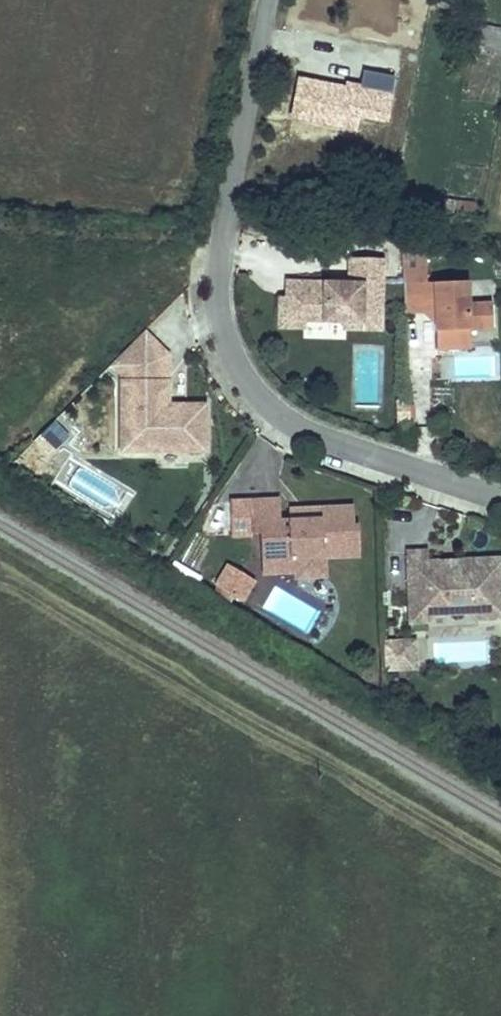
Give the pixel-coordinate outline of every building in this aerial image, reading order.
[(484,51),(500,54),(500,28),(487,26),(484,51)] [(469,303),(468,280),(426,282),(424,246),(402,247),(405,314),(436,313),(438,349),(458,348),(457,330),(494,328),(493,302),(469,303)] [(361,322),(361,329),(381,330),(383,259),(351,258),(350,289),(337,288),(337,284),(288,282),(287,297),(287,311),(305,311),(305,321),(306,321),(361,322)] [(306,328),(306,321),(305,321),(305,311),(287,311),(287,297),(280,297),(279,327),(306,328)] [(471,348),(470,329),(457,330),(458,348),(471,348)] [(206,450),(206,405),(169,405),(169,355),(144,332),(113,364),(123,374),(124,451),(206,450)] [(38,436),(55,450),(68,434),(51,420),(38,436)] [(360,555),(359,527),(354,527),(353,508),(320,509),(321,520),(310,520),(310,525),(302,525),(302,521),(281,522),(280,500),(230,502),(232,534),(261,533),(262,558),(297,556),(297,571),(297,577),(324,576),(323,557),(360,555)] [(445,566),(440,561),(427,562),(426,552),(408,553),(411,622),(428,621),(433,616),(433,609),(472,608),(473,614),(478,619),(500,618),(500,559),(459,560),(459,565),(445,566)] [(263,573),(297,571),(297,556),(262,558),(263,573)] [(231,595),(243,573),(228,565),(216,586),(231,595)] [(259,582),(243,573),(231,595),(246,604),(259,582)] [(385,667),(400,666),(399,644),(384,645),(385,667)] [(411,644),(399,644),(400,666),(412,665),(411,644)]
